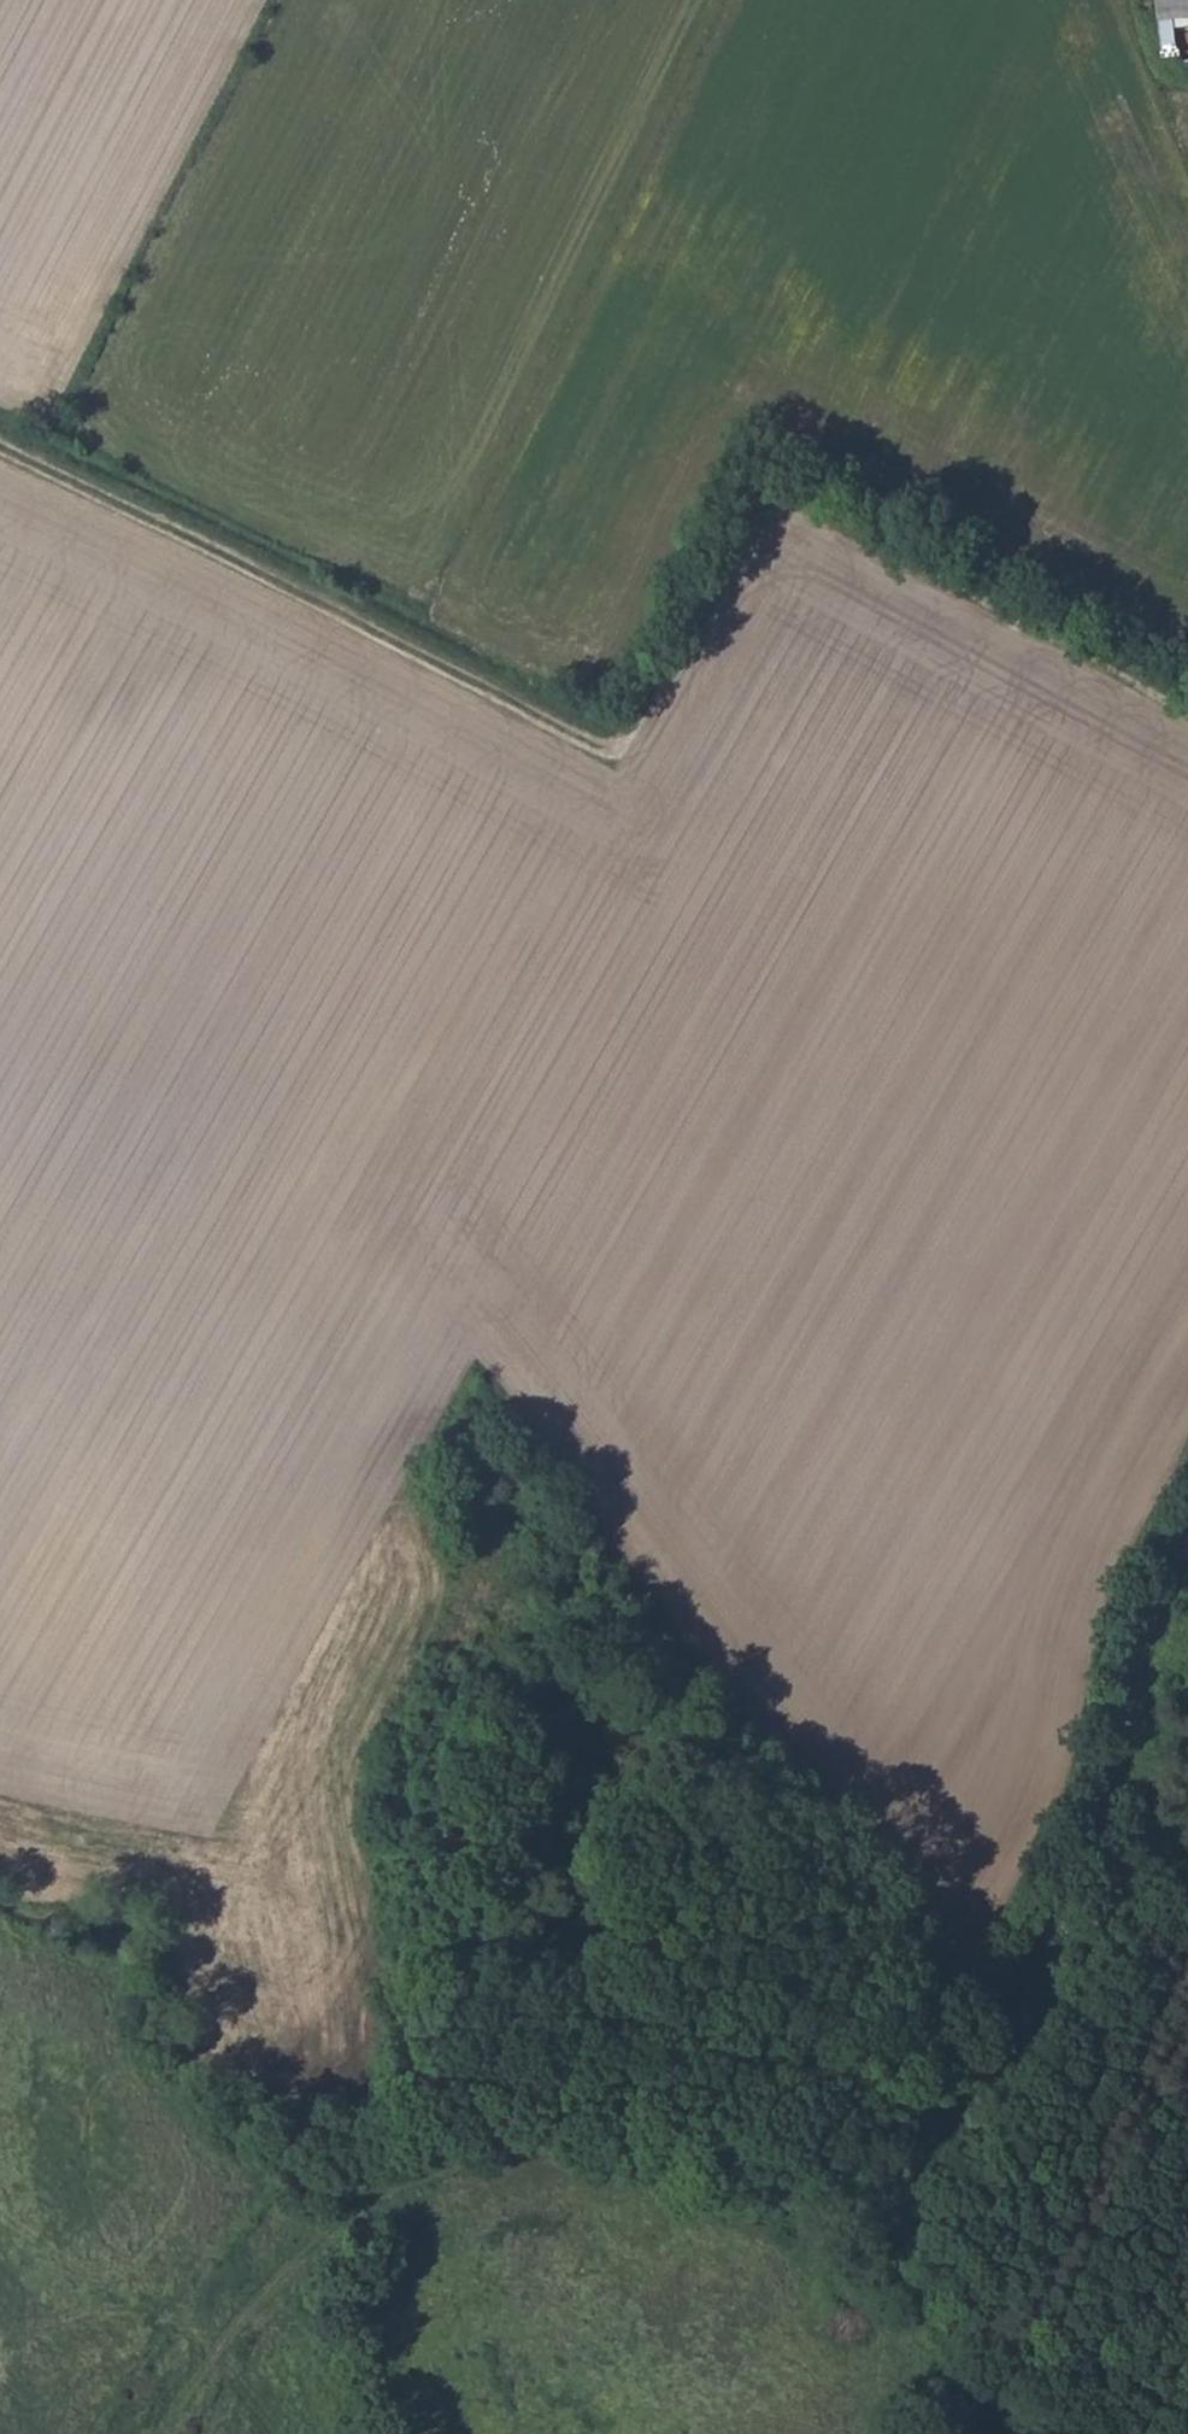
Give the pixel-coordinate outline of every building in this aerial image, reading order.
[(1157,12),(1187,11),(1187,0),(1156,0),(1157,12)]
